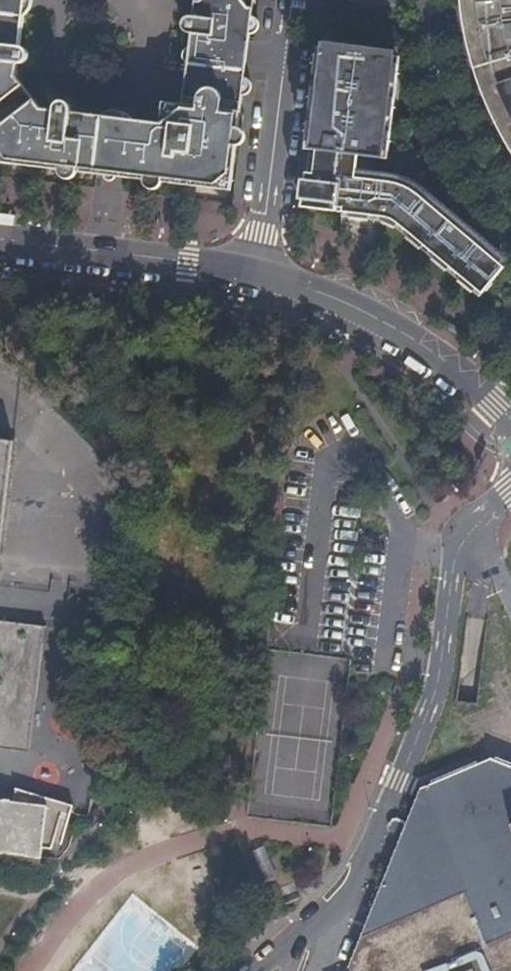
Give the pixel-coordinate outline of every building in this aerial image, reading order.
[(187,94),(186,101),(165,117),(126,113),(116,112),(73,108),(73,105),(72,103),(70,100),(67,99),(63,100),(60,102),(58,105),(40,104),(17,73),(23,25),(26,0),(0,0),(0,146),(11,159),(110,170),(165,176),(215,182),(237,164),(248,74),(257,0),(195,0),(187,94)] [(464,23),(469,47),(475,71),(483,94),(495,122),(507,143),(510,150),(510,0),(461,0),(464,23)] [(322,37),(322,40),(370,46),(370,43),(322,37)] [(412,231),(479,293),(497,272),(491,267),(496,261),(479,245),(476,247),(403,179),(392,171),(385,168),(353,164),(354,149),(380,152),(391,49),(370,46),(322,40),(319,40),(318,49),(314,48),(305,135),(310,136),(309,144),(316,144),(314,167),(306,167),(303,200),(344,204),(344,211),(361,212),(362,209),(370,210),(370,207),(383,208),(383,212),(395,219),(397,217),(412,231)] [(186,101),(187,94),(168,93),(165,117),(186,101)] [(11,159),(0,146),(0,158),(11,159)] [(235,184),(237,164),(215,182),(235,184)] [(397,217),(395,219),(410,233),(412,231),(397,217)] [(15,439),(0,437),(0,559),(15,439)] [(30,751),(46,625),(0,619),(0,748),(30,751)] [(281,658),(317,660),(316,674),(332,675),(331,688),(342,689),(345,655),(267,650),(266,669),(280,670),(281,658)] [(301,820),(330,822),(339,702),(315,700),(314,717),(285,714),(284,732),(281,732),(278,765),(276,765),(274,792),(249,790),(247,806),(302,810),(301,820)] [(491,760),(419,792),(349,967),(358,970),(510,970),(510,768),(491,760)] [(4,854),(14,856),(40,863),(41,857),(42,847),(52,848),(54,842),(61,844),(73,805),(15,787),(15,788),(16,789),(12,801),(9,799),(3,798),(3,799),(0,799),(0,853),(4,854)]
